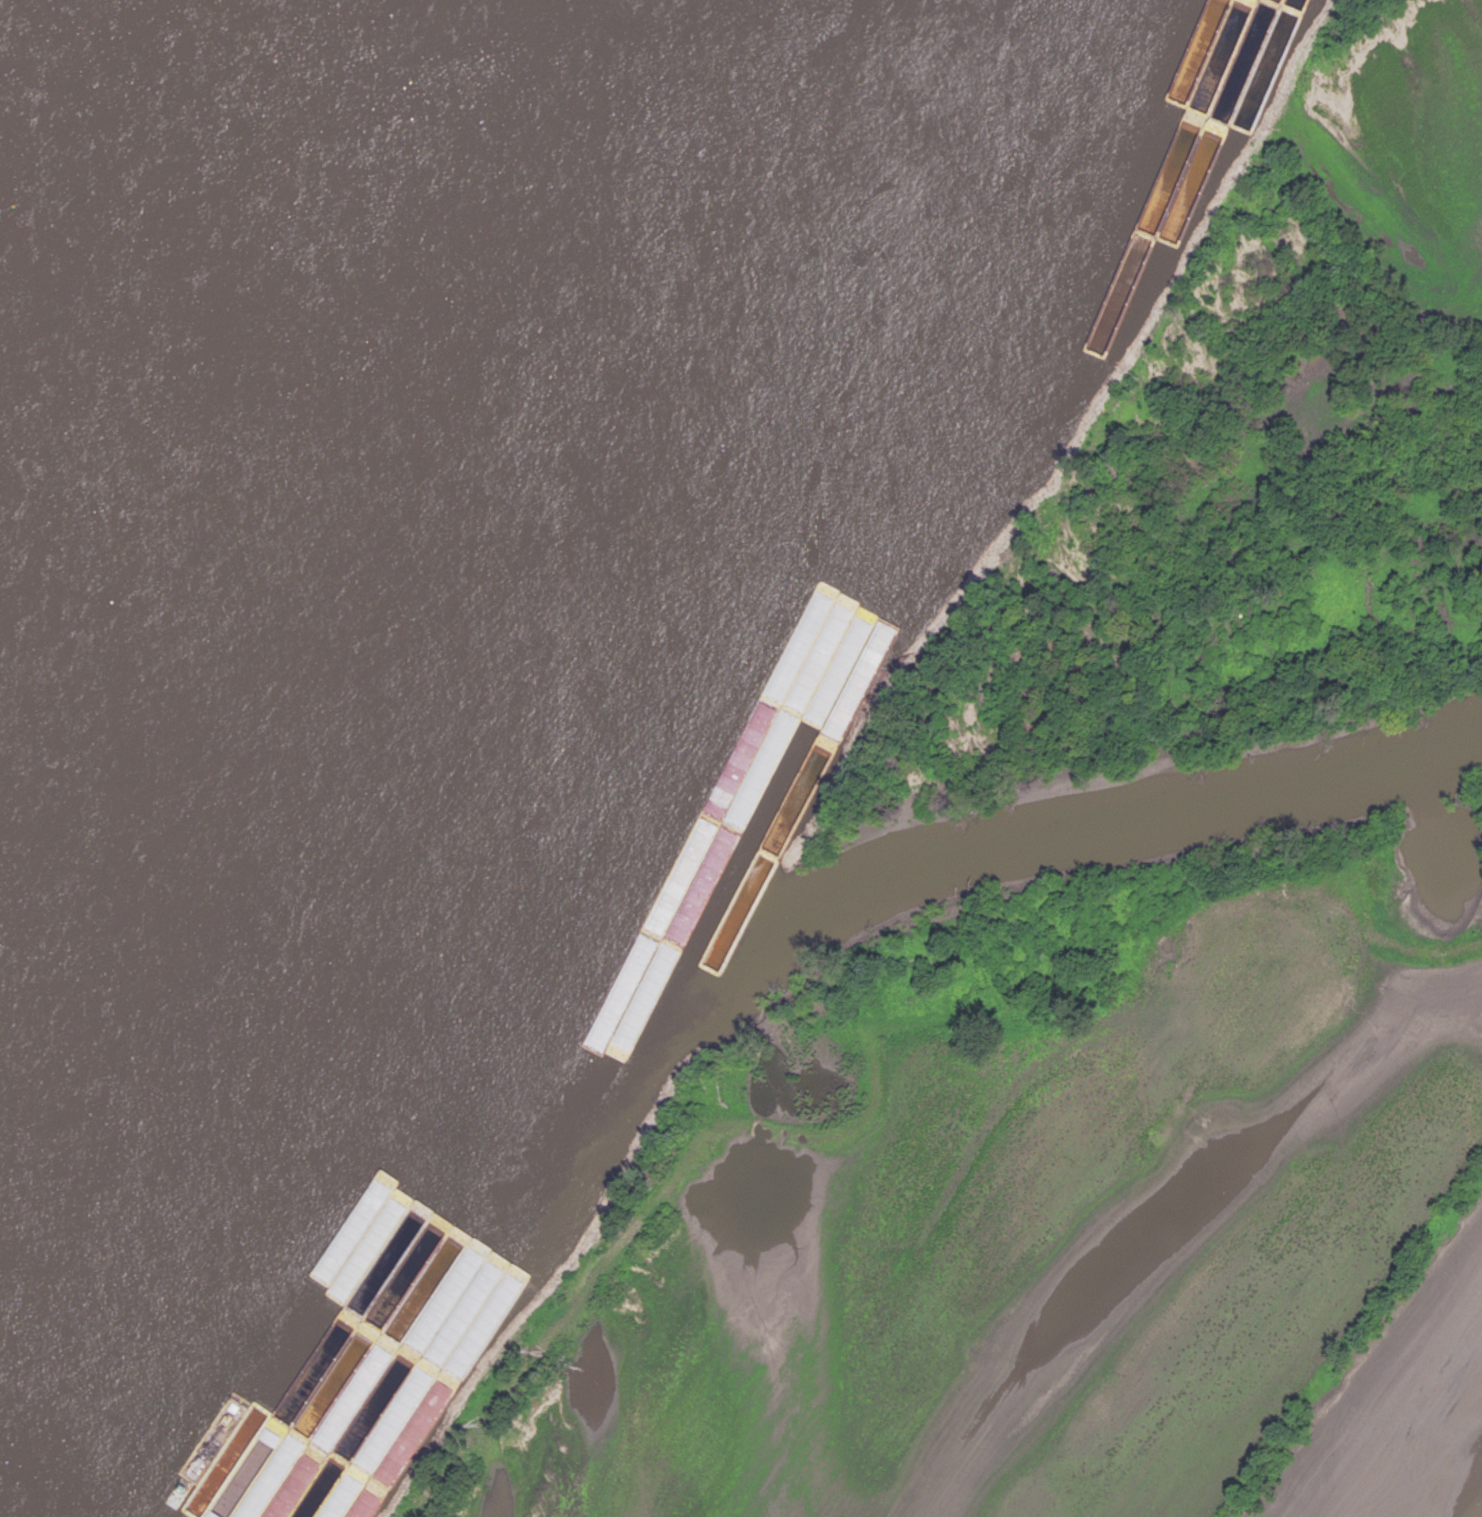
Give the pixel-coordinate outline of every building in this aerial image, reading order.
[(339,1452),(354,1460),(364,1442),(369,1443),(370,1440),(377,1441),(387,1443),(388,1440),(387,1440),(390,1435),(390,1426),(391,1418),(393,1419),(392,1423),(401,1422),(406,1414),(409,1415),(434,1370),(419,1361),(407,1383),(404,1398),(401,1396),(403,1381),(414,1363),(393,1352),(339,1452)] [(361,1454),(354,1465),(367,1474),(379,1456),(371,1450),(366,1458),(361,1454)] [(343,1478),(349,1466),(332,1457),(326,1469),(343,1478)] [(365,1480),(349,1471),(322,1516),(343,1516),(365,1480)]
